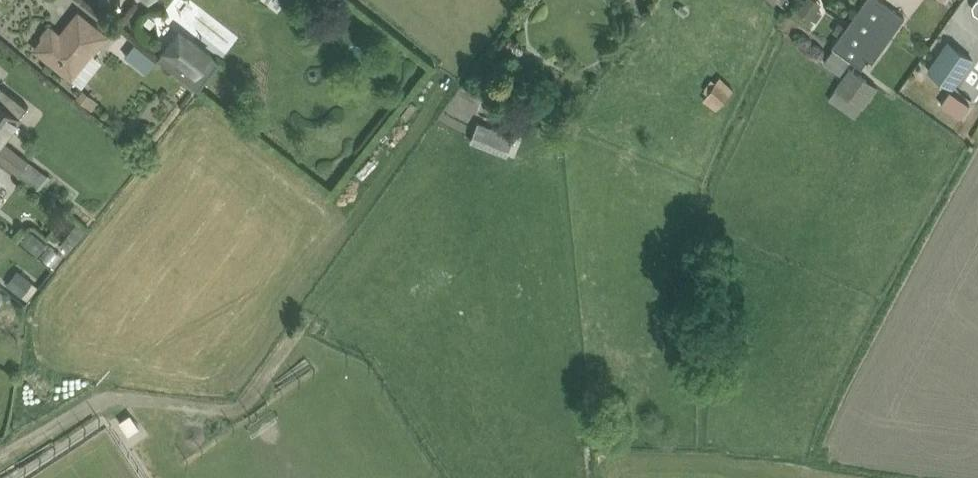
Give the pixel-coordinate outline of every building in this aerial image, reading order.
[(801,23),(815,3),(810,0),(788,0),(781,10),(801,23)] [(902,1),(902,0),(857,0),(836,28),(866,51),(902,1)] [(32,47),(75,80),(112,33),(79,8),(62,30),(51,21),(32,47)] [(973,50),(950,29),(927,55),(950,76),(973,50)] [(873,71),(851,58),(840,75),(862,88),(873,71)] [(708,107),(721,81),(706,73),(692,99),(708,107)] [(5,141),(23,117),(0,101),(0,137),(5,141)] [(513,129),(478,114),(470,134),(505,148),(513,129)] [(4,175),(14,161),(0,151),(0,172),(4,175)] [(61,251),(75,229),(63,221),(49,244),(61,251)] [(124,409),(110,414),(116,430),(130,426),(124,409)]
